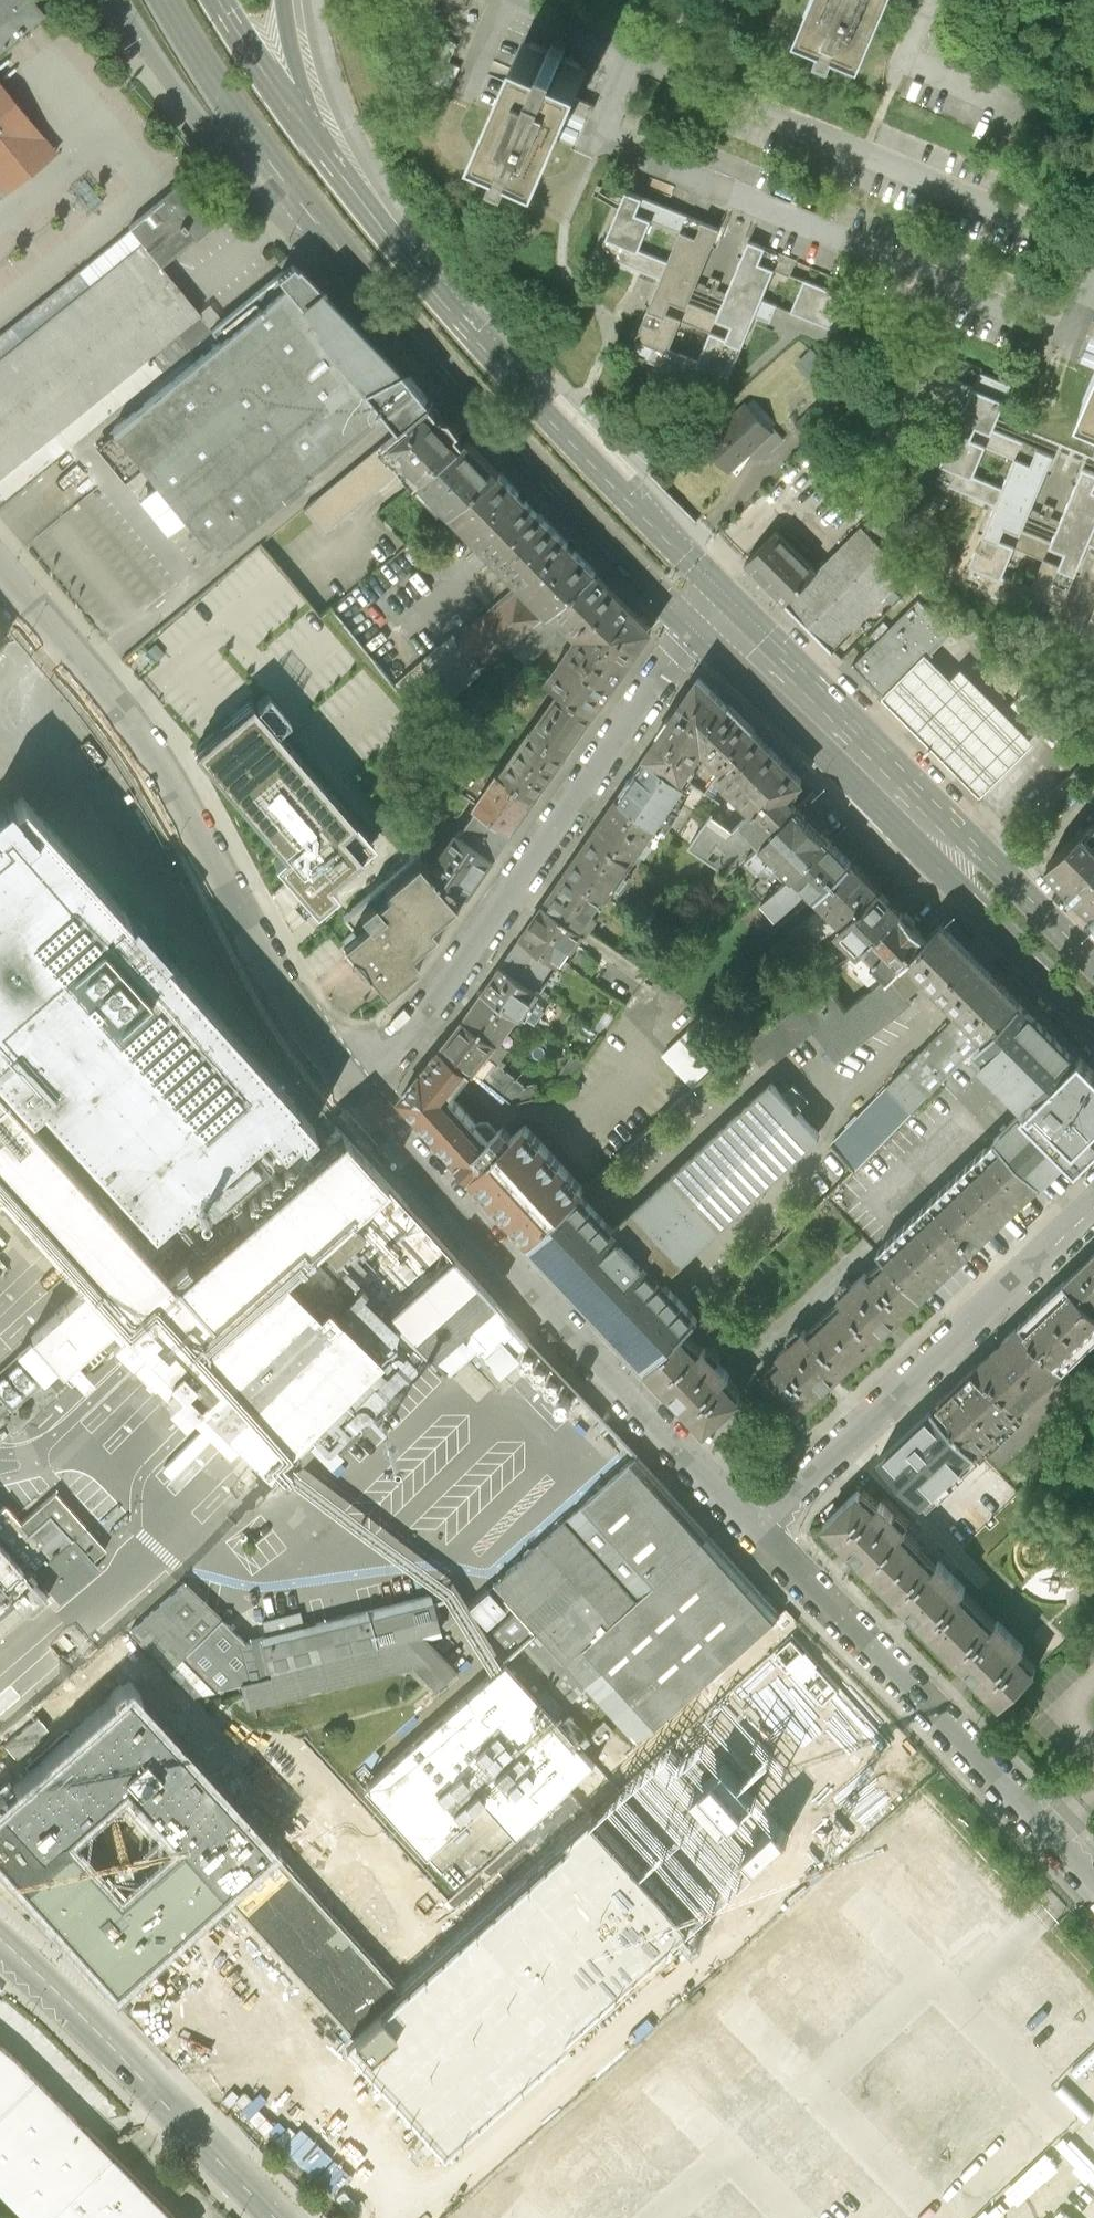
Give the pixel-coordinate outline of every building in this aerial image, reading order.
[(43,14),(31,0),(0,0),(0,50),(43,14)] [(805,2),(831,13),(827,23),(841,29),(846,19),(872,30),(885,0),(806,0),(805,2)] [(525,32),(480,132),(509,144),(504,156),(516,161),(521,149),(548,162),(575,100),(578,93),(593,62),(565,49),(568,42),(554,36),(551,43),(525,32)] [(44,163),(56,153),(0,83),(0,198),(44,163)] [(221,220),(189,180),(131,229),(145,246),(161,267),(221,220)] [(770,320),(777,303),(762,297),(775,268),(789,274),(796,258),(766,245),(749,238),(723,300),(717,314),(689,302),(695,289),(720,225),(704,218),(644,194),(628,187),(609,233),(602,249),(663,275),(657,289),(650,305),(637,335),(630,351),(722,391),(729,374),(742,344),(749,328),(755,314),(770,320)] [(145,246),(0,364),(0,478),(201,316),(161,267),(145,246)] [(278,279),(286,290),(388,414),(392,418),(402,431),(433,405),(420,393),(295,265),(278,279)] [(828,308),(835,292),(804,279),(790,310),(838,330),(844,315),(828,308)] [(309,475),(388,414),(286,290),(113,432),(214,556),(309,475)] [(1057,618),(1088,543),(1093,546),(1093,470),(1083,465),(1051,542),(1022,530),(1055,453),(993,427),(1013,381),(982,368),(983,366),(953,353),(952,355),(920,341),(907,372),(967,398),(934,475),(996,502),(964,578),(1057,618)] [(826,362),(812,347),(799,359),(813,374),(826,362)] [(1084,389),(1093,393),(1093,367),(1084,389)] [(825,379),(832,387),(837,392),(846,383),(835,370),(825,379)] [(832,387),(795,420),(817,443),(854,410),(837,392),(832,387)] [(420,481),(468,442),(433,405),(402,431),(385,445),(420,481)] [(706,442),(730,468),(753,448),(770,433),(769,432),(746,406),(706,442)] [(772,429),(769,432),(770,433),(753,448),(763,459),(783,441),(772,429)] [(420,481),(451,513),(499,474),(468,442),(420,481)] [(506,561),(547,523),(532,507),(499,474),(451,513),(482,546),(487,541),(493,547),(506,561)] [(554,610),(597,573),(547,523),(506,561),(527,582),(523,587),(550,614),(554,610)] [(830,559),(816,574),(786,605),(831,651),(907,576),(861,530),(830,559)] [(780,599),(786,605),(816,574),(776,533),(745,564),(768,587),(780,599)] [(579,636),(652,629),(597,573),(554,610),(579,636)] [(926,576),(913,588),(923,597),(935,585),(926,576)] [(550,614),(523,587),(457,644),(452,638),(394,687),(423,723),(550,614)] [(142,657),(154,671),(209,623),(202,615),(208,609),(195,594),(124,656),(132,666),(142,657)] [(928,658),(937,649),(951,635),(918,601),(851,667),(884,701),(910,675),(928,658)] [(1085,630),(1093,634),(1093,608),(1085,630)] [(595,712),(652,629),(579,636),(549,680),(563,690),(595,712)] [(943,673),(928,658),(910,675),(884,701),(897,713),(980,798),(987,791),(1008,770),(1028,750),(1033,744),(960,671),(956,675),(950,680),(943,673)] [(699,678),(645,757),(683,783),(704,750),(699,678)] [(734,814),(763,843),(797,809),(786,797),(794,789),(802,781),(766,745),(745,724),(699,678),(704,750),(713,759),(707,765),(744,803),(734,814)] [(563,690),(535,730),(567,753),(595,712),(563,690)] [(374,846),(251,703),(194,752),(282,856),(274,864),(315,912),(336,894),(329,885),(374,846)] [(535,800),(567,753),(535,730),(500,776),(535,800)] [(657,826),(683,783),(645,757),(616,799),(657,826)] [(512,832),(535,800),(500,776),(479,810),(512,832)] [(151,1230),(200,1187),(217,1206),(272,1157),(254,1137),(265,1128),(284,1149),(312,1124),(41,819),(34,826),(8,796),(0,803),(0,1080),(30,1113),(40,1104),(151,1230)] [(616,799),(591,835),(632,863),(657,826),(616,799)] [(748,857),(779,889),(829,841),(814,825),(797,809),(763,843),(748,857)] [(495,858),(512,832),(479,810),(461,835),(495,858)] [(1093,820),(1046,867),(1082,904),(1093,916),(1093,821),(1093,820)] [(469,895),(495,858),(461,835),(433,870),(468,894),(469,895)] [(608,899),(632,863),(591,835),(567,872),(608,899)] [(816,896),(851,863),(835,846),(829,841),(779,889),(762,904),(775,917),(807,887),(816,896)] [(462,903),(468,894),(433,870),(425,862),(418,854),(342,920),(356,934),(343,945),(386,994),(425,961),(419,954),(444,933),(438,926),(462,905),(462,903)] [(803,950),(844,924),(878,890),(874,885),(851,863),(816,896),(823,903),(790,931),(803,950)] [(567,872),(544,904),(586,932),(608,899),(567,872)] [(861,951),(900,912),(896,908),(878,890),(844,924),(853,933),(819,955),(829,970),(861,951)] [(544,904),(522,936),(562,963),(586,932),(544,904)] [(906,958),(926,938),(923,935),(900,912),(861,951),(887,977),(906,958)] [(959,1011),(985,1037),(1021,1001),(998,978),(975,955),(953,933),(942,923),(926,938),(906,958),(939,991),(959,1011)] [(541,992),(562,963),(522,936),(502,965),(541,992)] [(522,1017),(541,992),(502,965),(484,991),(522,1017)] [(887,977),(845,1014),(827,990),(743,1042),(761,1063),(773,1054),(777,1060),(815,1032),(837,1061),(912,1002),(887,977)] [(522,1017),(484,991),(465,1020),(498,1043),(522,1017)] [(1021,1001),(985,1037),(972,1050),(1028,1107),(1021,1113),(996,1136),(1041,1181),(1065,1157),(1077,1169),(1093,1151),(1093,1075),(1077,1058),(1021,1001)] [(855,1169),(972,1050),(985,1037),(959,1011),(831,1145),(855,1169)] [(703,1015),(662,1055),(693,1086),(734,1045),(703,1015)] [(465,1020),(442,1048),(472,1072),(474,1073),(498,1043),(465,1020)] [(466,1080),(472,1072),(442,1048),(436,1054),(400,1099),(529,1243),(581,1194),(583,1192),(524,1127),(511,1139),(501,1129),(496,1133),(487,1123),(479,1123),(476,1126),(451,1098),(466,1080)] [(645,1369),(692,1325),(702,1316),(668,1281),(822,1132),(772,1079),(614,1229),(581,1194),(529,1243),(645,1369)] [(8,1096),(0,1087),(0,1103),(8,1096)] [(85,1286),(136,1237),(8,1096),(0,1103),(0,1191),(85,1286)] [(116,1323),(112,1325),(122,1338),(115,1344),(154,1389),(156,1386),(280,1272),(314,1240),(381,1176),(339,1132),(174,1282),(136,1237),(85,1286),(116,1323)] [(996,1136),(879,1252),(887,1260),(922,1298),(1041,1181),(996,1136)] [(325,1301),(380,1353),(286,1450),(301,1465),(313,1453),(329,1469),(341,1456),(339,1453),(431,1358),(386,1314),(314,1240),(280,1272),(317,1309),(325,1301)] [(1093,1308),(1093,1252),(1064,1281),(1093,1310),(1093,1308)] [(528,1342),(449,1253),(385,1313),(431,1358),(462,1329),(486,1356),(501,1342),(513,1356),(528,1342)] [(858,1356),(922,1298),(887,1260),(871,1275),(864,1269),(837,1295),(843,1302),(825,1321),(858,1356)] [(280,1272),(156,1386),(183,1413),(196,1401),(205,1409),(317,1309),(280,1272)] [(1093,1310),(1064,1281),(1020,1323),(1062,1367),(1062,1368),(1093,1338),(1093,1311),(1093,1310)] [(84,1286),(28,1336),(60,1374),(64,1370),(74,1360),(112,1325),(116,1323),(84,1286)] [(325,1301),(317,1309),(205,1409),(242,1446),(266,1469),(275,1461),(286,1450),(380,1353),(325,1301)] [(797,1414),(858,1356),(825,1321),(811,1334),(804,1327),(775,1353),(783,1362),(765,1379),(797,1414)] [(1019,1408),(1062,1367),(1020,1323),(977,1364),(1019,1408)] [(752,1389),(692,1325),(645,1369),(706,1432),(752,1389)] [(94,1382),(74,1360),(64,1370),(85,1391),(94,1382)] [(0,1381),(0,1393),(14,1407),(39,1383),(19,1363),(0,1381)] [(1019,1408),(977,1364),(933,1406),(976,1450),(1019,1408)] [(196,1401),(183,1413),(230,1458),(242,1446),(205,1409),(196,1401)] [(956,1469),(976,1450),(933,1406),(879,1457),(922,1503),(940,1485),(946,1490),(961,1475),(956,1469)] [(635,1456),(492,1587),(515,1614),(585,1692),(633,1747),(781,1616),(635,1456)] [(826,1525),(883,1583),(916,1551),(900,1535),(906,1529),(881,1503),(875,1509),(858,1492),(826,1525)] [(0,1516),(0,1532),(63,1606),(104,1571),(95,1561),(107,1551),(59,1495),(24,1525),(9,1508),(0,1516)] [(29,1607),(32,1611),(49,1596),(0,1542),(0,1633),(29,1607)] [(883,1583),(940,1643),(973,1610),(958,1594),(964,1589),(939,1563),(933,1569),(916,1551),(883,1583)] [(245,1644),(184,1584),(129,1632),(173,1677),(181,1670),(185,1674),(178,1682),(194,1697),(240,1685),(272,1677),(262,1640),(245,1644)] [(265,1639),(262,1640),(272,1677),(422,1637),(440,1633),(431,1597),(305,1629),(265,1639)] [(992,1629),(973,1610),(940,1643),(999,1704),(1033,1672),(1016,1655),(1022,1649),(998,1623),(992,1629)] [(261,1624),(265,1639),(305,1629),(301,1614),(261,1624)] [(563,1711),(585,1692),(515,1614),(494,1633),(563,1711)] [(272,1677),(240,1685),(244,1702),(246,1708),(413,1670),(434,1692),(456,1673),(422,1637),(272,1677)] [(791,1638),(591,1820),(688,1927),(787,1841),(783,1836),(890,1746),(791,1638)] [(495,1673),(363,1793),(426,1862),(485,1809),(512,1840),(594,1767),(502,1666),(495,1673)] [(101,1710),(129,1689),(116,1672),(88,1693),(101,1710)] [(126,1700),(0,1813),(0,1868),(111,1991),(222,1892),(264,1854),(126,1700)] [(38,1721),(6,1748),(18,1763),(42,1742),(40,1740),(48,1732),(38,1721)] [(591,1820),(399,1994),(352,2038),(341,2048),(439,2160),(692,1932),(688,1927),(591,1820)] [(399,1994),(264,1854),(222,1892),(352,2038),(399,1994)] [(127,2173),(13,2058),(0,2047),(0,2195),(22,2217),(82,2217),(127,2173)] [(127,2173),(82,2217),(171,2217),(127,2173)]
